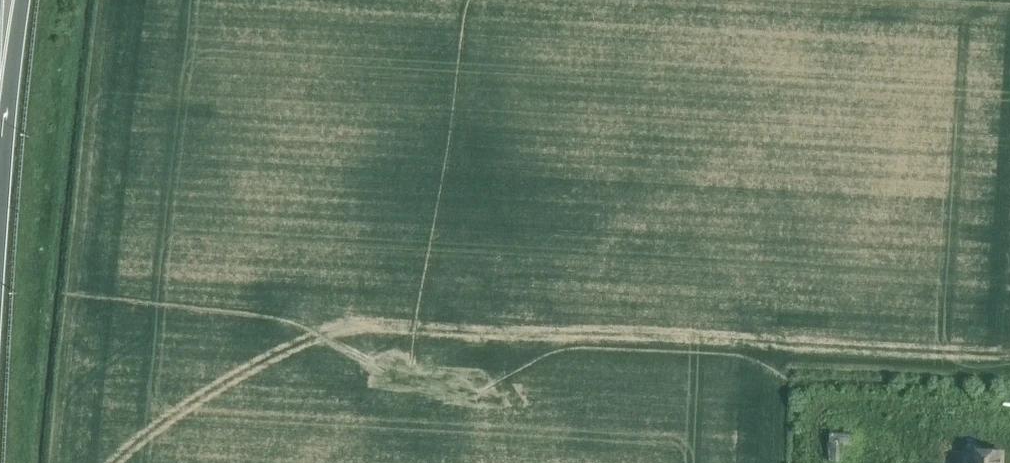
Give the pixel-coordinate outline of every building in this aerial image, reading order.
[(827,460),(840,460),(840,442),(852,443),(852,430),(827,429),(827,460)] [(1001,450),(981,449),(966,448),(965,462),(1000,462),(1001,450)]
